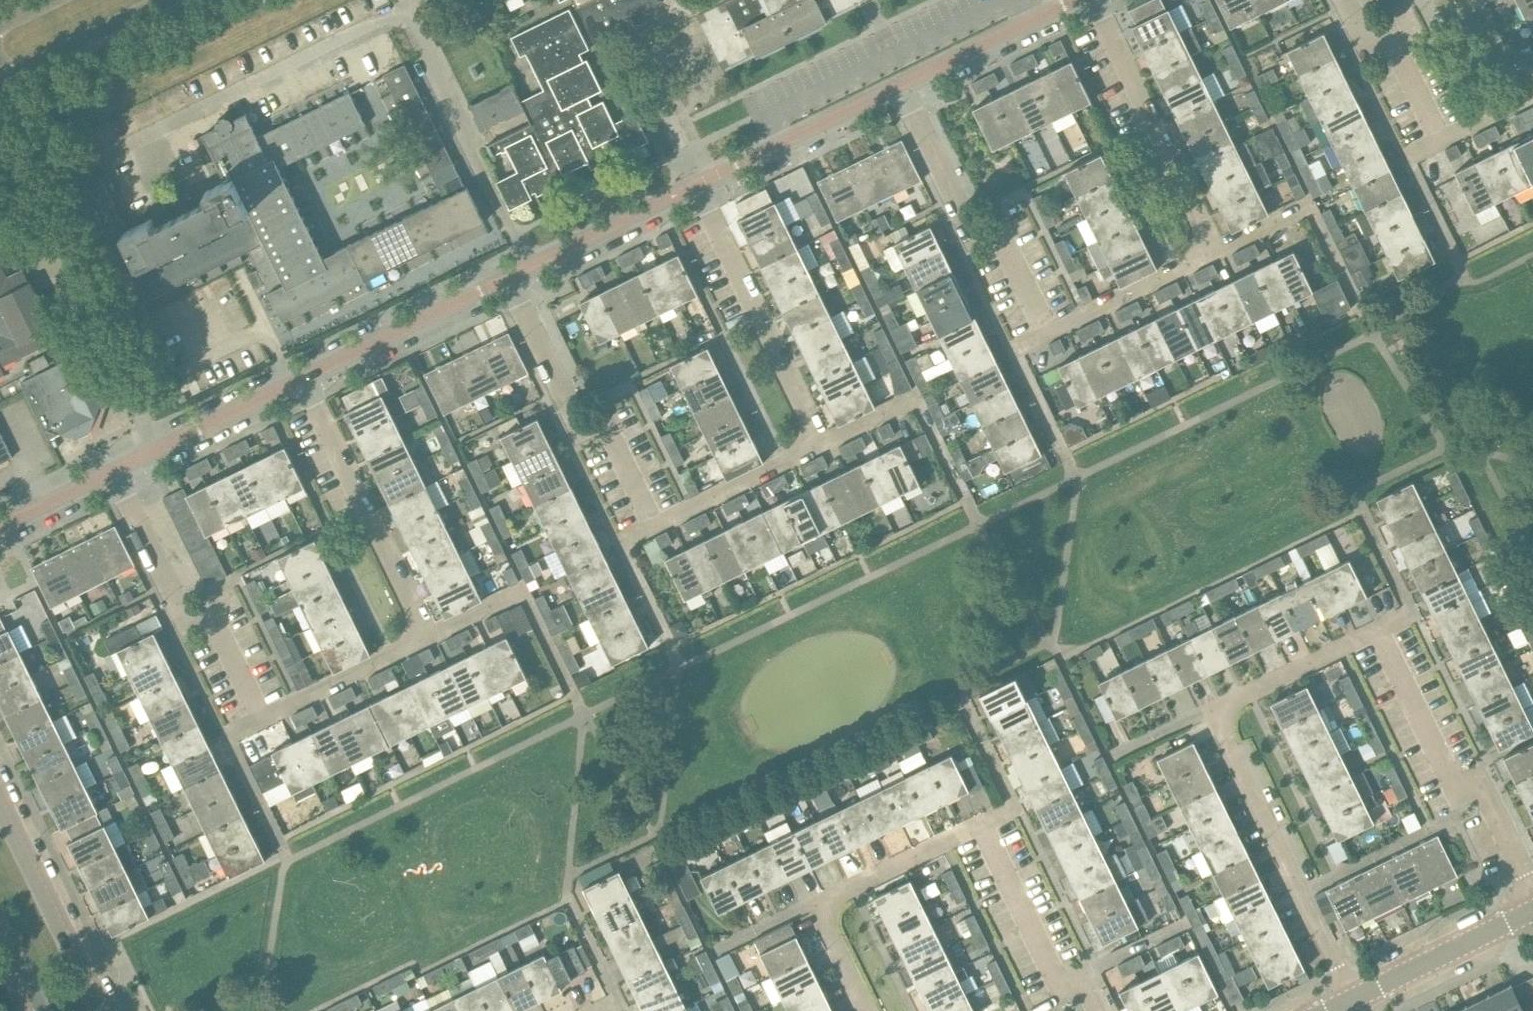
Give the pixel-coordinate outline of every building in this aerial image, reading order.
[(631,69),(680,44),(659,0),(597,0),(631,69)] [(695,17),(698,15),(723,68),(756,51),(758,55),(828,20),(826,17),(861,0),(687,0),(695,17)] [(1144,49),(1180,32),(1169,8),(1167,9),(1162,0),(1149,0),(1129,10),(1136,24),(1132,26),(1144,49)] [(1208,18),(1217,14),(1211,0),(1208,0),(1201,3),(1208,18)] [(1252,0),(1217,0),(1231,28),(1259,14),(1252,0)] [(1287,0),(1252,0),(1259,14),(1287,1),(1287,0)] [(1522,1),(1518,3),(1525,18),(1529,16),(1532,14),(1532,0),(1521,0),(1522,1)] [(521,101),(525,110),(531,123),(488,144),(495,159),(497,158),(495,154),(502,151),(503,152),(508,150),(518,171),(497,181),(511,209),(533,198),(531,194),(536,191),(538,195),(568,180),(564,173),(589,161),(592,169),(649,141),(636,112),(615,122),(604,100),(593,105),(589,96),(603,90),(588,59),(584,60),(581,53),(590,48),(570,8),(512,37),(521,56),(526,53),(544,89),(522,100),(515,86),(516,86),(514,82),(512,83),(521,101)] [(1295,13),(1300,22),(1310,17),(1306,8),(1295,13)] [(1225,28),(1217,14),(1208,18),(1216,33),(1225,28)] [(453,38),(450,31),(440,36),(443,42),(453,38)] [(1191,54),(1180,32),(1144,49),(1155,72),(1191,54)] [(1299,73),(1336,56),(1324,32),(1288,50),(1299,73)] [(1066,50),(1061,39),(1049,45),(1055,56),(1066,50)] [(1230,63),(1239,59),(1232,44),(1223,49),(1230,63)] [(1022,58),(1027,69),(1039,64),(1033,53),(1022,58)] [(1203,77),(1191,54),(1155,72),(1166,95),(1203,77)] [(1310,96),(1347,78),(1336,56),(1299,73),(1310,96)] [(1016,75),(1027,69),(1022,58),(1011,64),(1016,75)] [(1247,74),(1239,59),(1230,63),(1238,78),(1247,74)] [(1072,60),(1052,70),(1072,111),(1091,101),(1072,60)] [(104,183),(81,194),(136,306),(250,250),(270,290),(269,290),(284,320),(367,278),(371,280),(372,276),(451,238),(454,239),(456,235),(485,221),(468,186),(466,187),(405,64),(384,74),(443,197),(354,241),(351,239),(350,243),(324,256),(280,167),(366,124),(350,91),(258,136),(247,113),(233,120),(227,115),(218,119),(217,127),(204,134),(226,181),(206,191),(210,200),(157,226),(152,217),(124,231),(112,208),(116,206),(104,183)] [(1052,70),(1032,80),(1052,120),(1072,111),(1052,70)] [(983,77),(988,88),(1000,83),(995,72),(983,77)] [(1177,117),(1214,99),(1224,94),(1213,72),(1203,77),(1166,95),(1177,117)] [(1255,77),(1262,92),(1271,87),(1264,72),(1255,77)] [(988,88),(983,77),(972,83),(977,94),(988,88)] [(1301,101),(1312,123),(1321,119),(1358,101),(1347,78),(1310,96),(1301,101)] [(1013,89),(1033,130),(1052,120),(1032,80),(1013,89)] [(507,119),(525,110),(521,101),(512,83),(502,88),(503,89),(474,104),(473,102),(468,104),(471,108),(472,108),(476,115),(474,116),(482,131),(484,130),(483,128),(506,117),(507,119)] [(1278,102),(1271,87),(1262,92),(1270,106),(1278,102)] [(1013,139),(1033,130),(1013,89),(994,99),(1013,139)] [(1253,108),(1262,104),(1255,90),(1246,94),(1253,108)] [(1013,139),(994,99),(974,108),(994,149),(1013,139)] [(1188,140),(1225,122),(1214,99),(1177,117),(1188,140)] [(1358,101),(1321,119),(1332,141),(1369,123),(1358,101)] [(1262,104),(1253,108),(1260,123),(1269,119),(1262,104)] [(1529,122),(1532,120),(1532,107),(1523,111),(1529,122)] [(1284,137),(1293,132),(1301,128),(1294,113),(1277,122),(1284,137)] [(1199,162),(1236,145),(1225,122),(1188,140),(1199,162)] [(1344,164),(1380,146),(1369,123),(1332,141),(1344,164)] [(1484,130),(1490,141),(1501,136),(1496,125),(1484,130)] [(1266,158),(1275,154),(1284,149),(1273,127),(1255,135),(1266,158)] [(1490,141),(1484,130),(1473,136),(1478,147),(1490,141)] [(1301,147),(1293,132),(1284,137),(1292,151),(1301,147)] [(1514,142),(1532,181),(1532,133),(1514,142)] [(874,153),(894,193),(922,180),(902,139),(894,143),(897,147),(877,157),(875,153),(874,153)] [(1236,145),(1199,162),(1210,185),(1247,167),(1262,160),(1257,162),(1246,140),(1236,145)] [(1515,192),(1532,183),(1532,181),(1514,142),(1495,152),(1515,192)] [(1462,155),(1457,144),(1445,150),(1451,161),(1462,155)] [(1355,187),(1391,169),(1380,146),(1344,164),(1355,187)] [(1291,164),(1284,149),(1275,154),(1282,169),(1291,164)] [(1495,202),(1515,192),(1495,152),(1475,162),(1495,202)] [(894,193),(874,153),(867,157),(869,161),(849,171),(847,166),(846,167),(866,207),(894,193)] [(1065,171),(1077,195),(1113,177),(1102,153),(1065,171)] [(1210,185),(1221,208),(1258,190),(1273,183),(1262,160),(1247,167),(1210,185)] [(1475,212),(1495,202),(1475,162),(1455,171),(1475,212)] [(1299,167),(1307,182),(1316,178),(1308,163),(1299,167)] [(866,207),(846,167),(839,170),(841,174),(821,184),(819,180),(818,180),(838,221),(866,207)] [(1366,209),(1402,191),(1391,169),(1355,187),(1366,209)] [(1306,195),(1295,172),(1286,177),(1297,200),(1306,195)] [(1124,199),(1113,177),(1077,195),(1088,217),(1124,199)] [(1316,178),(1307,182),(1314,197),(1323,192),(1316,178)] [(1258,190),(1221,208),(1233,231),(1269,213),(1258,190),(1273,183),(1258,190)] [(751,242),(787,224),(776,201),(773,203),(766,188),(736,203),(743,217),(739,219),(751,242)] [(1355,215),(1366,237),(1377,232),(1413,214),(1402,191),(1366,209),(1355,215)] [(808,196),(815,211),(824,206),(817,192),(808,196)] [(1033,198),(1040,213),(1049,208),(1042,194),(1033,198)] [(1099,240),(1135,222),(1124,199),(1088,217),(1099,240)] [(919,212),(912,200),(900,206),(904,214),(906,219),(919,212)] [(831,221),(824,206),(815,211),(822,226),(831,221)] [(1056,223),(1049,208),(1040,213),(1047,227),(1056,223)] [(1329,227),(1338,223),(1330,208),(1322,213),(1329,227)] [(891,225),(885,213),(872,219),(878,232),(891,225)] [(1388,255),(1424,237),(1413,214),(1377,232),(1388,255)] [(1507,223),(1510,229),(1518,226),(1515,219),(1507,223)] [(1147,245),(1135,222),(1099,240),(1110,263),(1147,245)] [(1329,227),(1340,250),(1359,240),(1355,231),(1344,237),(1338,223),(1329,227)] [(751,242),(762,265),(798,247),(787,224),(751,242)] [(906,266),(942,249),(931,225),(894,243),(895,244),(884,250),(894,272),(906,266)] [(1289,240),(1283,229),(1272,235),(1277,246),(1289,240)] [(673,243),(668,232),(656,238),(662,249),(673,243)] [(846,236),(850,244),(858,241),(854,233),(846,236)] [(830,241),(837,256),(846,252),(839,237),(830,241)] [(1424,237),(1388,255),(1399,278),(1436,260),(1424,237)] [(1062,258),(1071,254),(1064,239),(1055,243),(1062,258)] [(1359,240),(1340,250),(1351,273),(1367,265),(1367,264),(1371,262),(1363,248),(1359,240)] [(1244,248),(1249,259),(1261,254),(1255,243),(1244,248)] [(1147,245),(1110,263),(1121,286),(1158,268),(1147,245)] [(629,251),(634,262),(646,257),(640,246),(629,251)] [(809,270),(798,247),(762,265),(773,288),(809,270)] [(1238,265),(1249,259),(1244,248),(1233,254),(1238,265)] [(954,271),(942,249),(906,266),(917,289),(954,271)] [(1294,250),(1274,260),(1294,300),(1297,306),(1302,304),(1299,298),(1312,291),(1326,320),(1352,308),(1338,279),(1314,290),(1294,250)] [(634,262),(629,251),(618,257),(623,268),(634,262)] [(837,256),(844,271),(853,267),(846,252),(837,256)] [(659,263),(681,309),(687,306),(684,301),(699,294),(679,253),(659,263)] [(1078,268),(1071,254),(1062,258),(1069,273),(1078,268)] [(1294,300),(1274,260),(1254,270),(1274,310),(1294,300)] [(1205,268),(1210,278),(1222,273),(1216,262),(1205,268)] [(659,263),(640,273),(659,313),(674,306),(677,311),(681,309),(659,263)] [(590,270),(596,281),(607,276),(601,265),(590,270)] [(862,270),(869,285),(878,280),(871,265),(862,270)] [(1372,275),(1367,265),(1351,273),(1358,287),(1367,283),(1365,279),(1372,275)] [(0,266),(0,374),(5,372),(1,365),(57,337),(23,268),(5,277),(0,266)] [(1210,278),(1205,268),(1194,273),(1199,284),(1210,278)] [(596,281),(590,270),(579,276),(584,287),(596,281)] [(784,310),(820,292),(809,270),(773,288),(784,310)] [(1255,319),(1274,310),(1254,270),(1235,279),(1255,319)] [(917,289),(928,312),(965,294),(954,271),(917,289)] [(640,273),(620,282),(643,329),(648,326),(645,320),(659,313),(640,273)] [(1235,279),(1216,289),(1236,329),(1255,319),(1235,279)] [(869,285),(876,299),(885,295),(878,280),(869,285)] [(1177,281),(1166,286),(1172,297),(1183,292),(1177,281)] [(620,282),(601,292),(621,332),(635,325),(638,331),(643,329),(620,282)] [(852,286),(859,301),(868,297),(861,282),(852,286)] [(1093,299),(1086,284),(1077,289),(1085,304),(1093,299)] [(1160,303),(1172,297),(1166,286),(1155,292),(1160,303)] [(1196,298),(1216,338),(1236,329),(1216,289),(1196,298)] [(601,292),(581,301),(601,342),(606,339),(621,332),(601,292)] [(832,315),(820,292),(784,310),(795,333),(832,315)] [(939,334),(976,316),(965,294),(928,312),(939,334)] [(876,312),(868,297),(859,301),(867,316),(876,312)] [(1216,338),(1196,298),(1177,308),(1197,348),(1216,338)] [(1138,300),(1127,306),(1132,317),(1144,311),(1138,300)] [(1132,317),(1127,306),(1115,311),(1121,322),(1132,317)] [(1177,358),(1197,348),(1177,308),(1157,317),(1177,358)] [(900,325),(893,310),(884,315),(891,330),(900,325)] [(806,356),(843,338),(832,315),(795,333),(806,356)] [(987,339),(976,316),(939,334),(950,357),(987,339)] [(1157,317),(1137,327),(1157,367),(1177,358),(1157,317)] [(920,326),(916,318),(900,325),(891,330),(902,352),(918,344),(911,330),(920,326)] [(1088,325),(1093,336),(1105,330),(1099,319),(1088,325)] [(1082,341),(1093,336),(1088,325),(1077,330),(1082,341)] [(874,332),(881,347),(890,342),(883,327),(874,332)] [(1118,337),(1138,377),(1142,386),(1161,376),(1157,367),(1137,327),(1118,337)] [(481,346),(501,386),(529,372),(509,332),(501,336),(504,340),(484,350),(481,346)] [(1287,337),(1292,347),(1298,344),(1294,334),(1287,337)] [(1118,386),(1138,377),(1118,337),(1098,346),(1118,386)] [(854,360),(843,338),(806,356),(817,378),(854,360)] [(1066,349),(1060,338),(1049,344),(1054,355),(1066,349)] [(601,342),(594,345),(599,355),(606,352),(603,347),(608,345),(606,339),(601,342)] [(961,380),(998,362),(987,339),(950,357),(961,380)] [(890,370),(890,371),(902,365),(890,342),(881,347),(889,362),(888,362),(892,369),(890,370)] [(1248,355),(1254,365),(1273,355),(1268,345),(1248,355)] [(501,386),(481,346),(474,349),(476,354),(456,364),(454,359),(453,359),(473,400),(501,386)] [(684,388),(720,370),(709,346),(672,364),(684,388)] [(1098,346),(1079,356),(1102,402),(1106,400),(1103,394),(1118,386),(1098,346)] [(913,375),(922,371),(922,370),(935,364),(929,351),(916,357),(915,356),(906,360),(913,375)] [(1097,404),(1102,402),(1079,356),(1059,365),(1079,406),(1094,398),(1097,404)] [(79,381),(68,359),(21,382),(26,391),(49,439),(62,432),(78,438),(90,432),(101,399),(95,387),(79,381)] [(473,400),(453,359),(446,363),(448,367),(428,377),(426,373),(425,373),(445,414),(463,405),(473,400)] [(817,378),(828,401),(865,383),(854,360),(817,378)] [(973,402),(1009,384),(998,362),(961,380),(973,402)] [(913,388),(902,365),(890,371),(895,393),(907,391),(913,388)] [(695,410),(731,392),(720,370),(684,388),(695,410)] [(922,371),(913,375),(920,390),(929,385),(922,371)] [(639,391),(647,406),(656,401),(668,395),(661,380),(639,391)] [(358,435),(394,417),(383,394),(380,395),(373,381),(343,396),(350,410),(346,412),(358,435)] [(876,406),(865,383),(828,401),(840,424),(876,406)] [(1020,407),(1009,384),(973,402),(984,425),(1020,407)] [(1171,395),(1165,384),(1146,393),(1151,404),(1152,407),(1172,397),(1171,395)] [(415,389),(422,404),(431,399),(424,385),(415,389)] [(924,398),(936,420),(944,416),(937,401),(942,398),(939,391),(924,398)] [(742,415),(731,392),(695,410),(706,433),(742,415)] [(431,399),(422,404),(429,418),(438,414),(431,399)] [(656,401),(647,406),(654,420),(663,416),(656,401)] [(494,417),(489,406),(481,410),(487,421),(494,417)] [(1020,407),(984,425),(995,448),(1031,430),(1020,407)] [(742,415),(706,433),(717,455),(753,438),(742,415)] [(952,431),(944,416),(936,420),(943,435),(952,431)] [(369,458),(405,440),(394,417),(358,435),(369,458)] [(502,436),(513,459),(549,440),(538,418),(502,436)] [(895,433),(890,422),(878,428),(884,438),(895,433)] [(1060,427),(1069,446),(1088,437),(1083,427),(1070,422),(1060,427)] [(280,436),(274,425),(263,431),(268,441),(280,436)] [(443,448),(444,449),(453,445),(446,430),(423,441),(430,454),(443,448)] [(1048,457),(1045,452),(1043,453),(1031,430),(995,448),(981,454),(985,464),(999,457),(1006,471),(1010,469),(1013,474),(1018,484),(1053,467),(1048,457)] [(0,431),(0,463),(13,457),(0,431)] [(661,436),(669,451),(678,447),(670,432),(661,436)] [(934,451),(925,433),(915,437),(924,456),(934,451)] [(862,436),(851,441),(856,452),(867,446),(862,436)] [(247,438),(235,444),(241,455),(252,449),(247,438)] [(765,461),(753,438),(717,455),(728,479),(765,461)] [(380,480),(416,463),(405,440),(369,458),(380,480)] [(561,464),(549,440),(513,459),(524,481),(561,464)] [(856,452),(851,441),(839,447),(845,457),(856,452)] [(901,443),(881,453),(904,499),(908,497),(905,491),(926,481),(922,472),(916,475),(901,443)] [(241,455),(235,444),(224,449),(229,460),(241,455)] [(453,445),(444,449),(451,464),(460,459),(453,445)] [(285,446),(265,456),(285,496),(305,486),(285,446)] [(958,466),(967,461),(960,446),(951,451),(958,466)] [(685,461),(678,447),(669,451),(676,466),(685,461)] [(475,477),(485,473),(484,472),(492,468),(491,465),(493,463),(488,453),(468,463),(475,477)] [(904,499),(881,453),(861,463),(881,503),(896,496),(899,502),(904,499)] [(812,460),(817,471),(829,465),(823,455),(812,460)] [(266,506),(285,496),(265,456),(246,465),(266,506)] [(208,457),(197,463),(202,473),(213,468),(208,457)] [(817,471),(812,460),(801,466),(806,476),(817,471)] [(974,476),(967,461),(958,466),(965,480),(974,476)] [(202,473),(197,463),(185,468),(190,479),(202,473)] [(427,485),(416,463),(380,480),(391,503),(427,485)] [(862,512),(881,503),(861,463),(842,472),(862,512)] [(535,504),(572,486),(561,464),(524,481),(535,504)] [(227,475),(247,515),(266,506),(246,465),(227,475)] [(1447,475),(1455,490),(1463,485),(1456,470),(1447,475)] [(842,522),(862,512),(842,472),(823,482),(842,522)] [(492,488),(485,473),(475,477),(483,492),(492,488)] [(784,474),(773,479),(778,490),(790,484),(784,474)] [(247,515),(227,475),(207,484),(227,525),(247,515)] [(466,494),(475,490),(468,475),(459,479),(466,494)] [(700,492),(693,477),(684,482),(691,497),(700,492)] [(778,490),(773,479),(762,485),(767,495),(778,490)] [(391,503),(402,526),(438,508),(449,503),(437,480),(427,485),(391,503)] [(1377,498),(1389,522),(1425,504),(1413,481),(1377,498)] [(842,522),(823,482),(803,491),(826,537),(831,535),(827,529),(842,522)] [(208,534),(227,525),(207,484),(187,494),(190,499),(195,510),(201,520),(206,531),(208,534)] [(1463,485),(1455,490),(1462,504),(1471,500),(1463,485)] [(583,509),(572,486),(535,504),(546,527),(583,509)] [(169,509),(190,499),(187,494),(184,487),(163,498),(169,509)] [(469,511),(473,519),(486,513),(475,490),(466,494),(473,509),(469,511)] [(784,501),(803,541),(810,554),(829,544),(826,537),(823,531),(803,491),(784,501)] [(734,498),(739,509),(751,504),(745,493),(734,498)] [(739,509),(734,498),(723,504),(728,515),(739,509)] [(169,509),(174,520),(195,510),(190,499),(169,509)] [(764,510),(784,550),(803,541),(784,501),(764,510)] [(491,508),(498,523),(507,518),(500,503),(491,508)] [(1400,544),(1436,527),(1425,504),(1389,522),(1400,544)] [(413,548),(449,530),(438,508),(402,526),(413,548)] [(558,549),(594,532),(583,509),(546,527),(558,549)] [(195,510),(174,520),(180,531),(201,520),(195,510)] [(745,520),(764,560),(779,553),(784,550),(764,510),(745,520)] [(706,512),(695,517),(700,528),(712,523),(706,512)] [(469,529),(477,545),(488,540),(497,535),(486,513),(473,519),(476,526),(469,529)] [(1469,520),(1477,535),(1486,530),(1478,516),(1469,520)] [(700,528),(695,517),(684,523),(689,534),(700,528)] [(514,533),(507,518),(498,523),(505,537),(514,533)] [(185,542),(206,531),(201,520),(180,531),(185,542)] [(745,569),(764,560),(745,520),(725,529),(745,569)] [(88,539),(108,579),(136,565),(116,525),(108,529),(110,533),(90,543),(88,539)] [(1411,567),(1447,549),(1436,527),(1400,544),(1411,567)] [(745,569),(725,529),(706,539),(725,579),(745,569)] [(424,571),(461,553),(449,530),(413,548),(424,571)] [(1497,553),(1486,530),(1477,535),(1488,557),(1497,553)] [(190,552),(211,542),(208,534),(206,531),(185,542),(190,552)] [(668,531),(655,537),(660,548),(661,547),(673,542),(668,531)] [(605,554),(594,532),(558,549),(568,572),(563,574),(563,575),(605,554)] [(1311,540),(1316,549),(1325,568),(1341,561),(1327,532),(1311,540)] [(497,535),(488,540),(495,554),(504,550),(497,535)] [(61,552),(60,553),(80,593),(108,579),(88,539),(80,542),(83,547),(63,557),(61,552)] [(290,580),(327,562),(316,539),(279,557),(290,580)] [(711,586),(725,579),(706,539),(686,548),(686,549),(709,595),(714,592),(711,586)] [(1316,549),(1311,540),(1296,547),(1301,557),(1316,549)] [(196,563),(217,553),(211,542),(190,552),(196,563)] [(262,546),(253,551),(257,560),(266,555),(262,546)] [(709,595),(686,549),(686,548),(666,558),(686,598),(701,591),(704,597),(709,595)] [(513,553),(520,568),(529,563),(522,549),(513,553)] [(1447,549),(1411,567),(1422,590),(1465,569),(1465,568),(1458,572),(1447,549)] [(1266,562),(1271,572),(1286,564),(1293,560),(1289,551),(1266,562)] [(80,593),(60,553),(53,556),(55,560),(35,570),(33,566),(32,567),(52,607),(80,593)] [(217,553),(196,563),(201,574),(222,564),(217,553)] [(472,576),(461,553),(424,571),(435,594),(472,576)] [(580,595),(616,577),(605,554),(563,575),(568,585),(574,582),(580,595)] [(1350,559),(1326,570),(1344,606),(1367,595),(1350,559)] [(1492,565),(1499,580),(1508,576),(1501,561),(1492,565)] [(338,585),(327,562),(290,580),(294,588),(270,601),(277,615),(301,603),(338,585)] [(1271,572),(1266,562),(1243,573),(1250,587),(1260,582),(1258,578),(1271,572)] [(529,563),(520,568),(527,583),(536,578),(529,563)] [(228,575),(222,564),(201,574),(207,585),(228,575)] [(520,581),(512,566),(503,571),(511,586),(520,581)] [(1422,590),(1433,612),(1469,595),(1476,591),(1465,569),(1422,590)] [(1344,606),(1326,570),(1304,582),(1321,617),(1344,606)] [(483,599),(472,576),(435,594),(446,617),(483,599)] [(1519,598),(1515,590),(1508,576),(1499,580),(1506,594),(1497,598),(1501,607),(1519,598)] [(591,617),(627,599),(616,577),(580,595),(591,617)] [(1235,577),(1221,584),(1226,594),(1240,587),(1235,577)] [(264,579),(257,583),(255,579),(246,584),(253,598),(263,594),(262,593),(269,590),(264,579)] [(1304,582),(1281,593),(1299,628),(1321,617),(1304,582)] [(1226,594),(1221,584),(1206,591),(1211,601),(1226,594)] [(312,625),(349,608),(338,585),(301,603),(312,625)] [(135,597),(131,589),(119,594),(123,603),(135,597)] [(1258,604),(1276,639),(1299,628),(1281,593),(1258,604)] [(263,594),(253,598),(261,613),(270,608),(263,594)] [(535,598),(542,613),(551,609),(544,594),(535,598)] [(1480,617),(1469,595),(1433,612),(1444,635),(1480,617)] [(108,607),(103,597),(90,604),(95,614),(108,607)] [(627,599),(591,617),(602,640),(638,622),(627,599)] [(1190,599),(1175,606),(1180,616),(1195,609),(1190,599)] [(127,609),(131,616),(142,611),(139,603),(127,609)] [(1254,651),(1276,639),(1258,604),(1236,615),(1254,651)] [(551,609),(542,613),(553,635),(569,628),(559,606),(552,609),(551,609)] [(1165,623),(1180,616),(1175,606),(1160,613),(1165,623)] [(1521,625),(1530,621),(1523,606),(1514,611),(1515,614),(1494,625),(1499,636),(1521,625)] [(324,648),(360,630),(349,608),(312,625),(324,648)] [(510,611),(498,617),(502,626),(501,626),(507,637),(508,636),(509,639),(521,633),(510,611)] [(21,651),(10,628),(7,629),(0,615),(0,662),(21,651)] [(71,615),(60,620),(65,631),(76,626),(71,615)] [(502,626),(498,617),(497,615),(485,621),(490,631),(501,626),(502,626)] [(1231,662),(1254,651),(1236,615),(1213,626),(1231,662)] [(1191,637),(1208,673),(1231,662),(1213,626),(1200,632),(1192,616),(1183,621),(1191,637)] [(1153,617),(1130,628),(1135,638),(1158,627),(1153,617)] [(1455,657),(1491,640),(1480,617),(1444,635),(1455,657)] [(49,638),(58,634),(50,619),(41,623),(49,638)] [(1530,621),(1521,625),(1528,640),(1532,638),(1532,627),(1530,621)] [(638,622),(602,640),(613,663),(650,645),(638,622)] [(276,643),(285,639),(278,624),(268,629),(276,643)] [(129,673),(166,655),(155,631),(142,637),(135,625),(117,634),(106,640),(113,654),(119,651),(129,673)] [(458,634),(463,645),(474,639),(469,628),(458,634)] [(1135,638),(1130,628),(1115,636),(1120,646),(1135,638)] [(360,630),(324,648),(335,671),(372,653),(360,630)] [(65,648),(58,634),(49,638),(60,661),(69,656),(65,648)] [(452,651),(463,645),(458,634),(446,640),(452,651)] [(557,644),(564,658),(573,654),(582,649),(575,635),(557,644)] [(527,676),(509,639),(508,636),(507,637),(488,646),(507,686),(527,676)] [(1208,673),(1191,637),(1168,648),(1186,684),(1208,673)] [(287,666),(296,662),(285,639),(276,643),(287,666)] [(1467,680),(1503,662),(1491,640),(1455,657),(1467,680)] [(1105,653),(1100,643),(1084,651),(1089,660),(1105,653)] [(468,656),(488,696),(507,686),(488,646),(468,656)] [(419,653),(424,664),(435,658),(430,648),(419,653)] [(1168,648),(1145,659),(1163,695),(1186,684),(1168,648)] [(0,662),(0,690),(32,674),(21,651),(0,662)] [(581,669),(573,654),(564,658),(571,673),(581,669)] [(141,695),(177,677),(166,655),(129,673),(141,695)] [(474,716),(493,707),(488,696),(468,656),(449,665),(468,705),(474,716)] [(296,662),(287,666),(298,689),(307,685),(300,670),(309,666),(305,657),(296,662)] [(1145,659),(1123,670),(1140,706),(1163,695),(1145,659)] [(1478,703),(1514,685),(1503,662),(1467,680),(1478,703)] [(80,679),(73,664),(64,668),(71,683),(80,679)] [(449,665),(429,675),(435,687),(449,715),(464,707),(468,705),(449,665)] [(1050,670),(1057,684),(1066,680),(1059,665),(1050,670)] [(391,667),(380,672),(385,683),(386,683),(389,690),(400,684),(397,677),(391,667)] [(992,716),(1028,698),(1039,693),(1028,670),(981,693),(992,716)] [(1117,717),(1140,706),(1123,670),(1099,681),(1117,717)] [(85,676),(92,691),(101,686),(94,671),(85,676)] [(374,689),(385,683),(380,672),(369,678),(374,689)] [(7,715),(43,697),(32,674),(0,690),(0,701),(7,715)] [(429,675),(410,684),(433,730),(438,728),(435,722),(449,715),(429,675)] [(1349,675),(1340,679),(1347,694),(1356,690),(1349,675)] [(152,718),(188,700),(177,677),(141,695),(152,718)] [(71,683),(78,698),(87,693),(80,679),(71,683)] [(1066,680),(1057,684),(1068,707),(1077,703),(1066,680)] [(433,730),(410,684),(390,694),(410,734),(425,727),(428,732),(433,730)] [(1283,725),(1319,708),(1308,685),(1272,702),(1283,725)] [(1525,708),(1514,685),(1478,703),(1489,725),(1525,708)] [(101,686),(92,691),(100,705),(109,701),(101,686)] [(341,691),(346,702),(357,697),(352,686),(341,691)] [(1363,704),(1356,690),(1347,694),(1355,709),(1363,704)] [(346,702),(341,691),(329,697),(335,708),(346,702)] [(390,694),(371,703),(393,749),(394,749),(391,743),(410,734),(390,694)] [(7,715),(18,737),(54,719),(43,697),(7,715)] [(1039,721),(1028,698),(992,716),(1003,739),(1039,721)] [(163,740),(199,722),(188,700),(152,718),(163,740)] [(393,749),(371,703),(352,713),(371,753),(385,746),(388,752),(393,749)] [(1068,707),(1079,730),(1088,725),(1077,703),(1068,707)] [(302,710),(307,721),(319,716),(313,705),(302,710)] [(1294,748),(1330,730),(1319,708),(1283,725),(1294,748)] [(1489,725),(1500,749),(1532,732),(1532,725),(1525,708),(1489,725)] [(93,728),(102,724),(95,709),(86,714),(93,728)] [(296,727),(307,721),(302,710),(291,716),(296,727)] [(1369,739),(1378,735),(1367,712),(1358,717),(1362,725),(1369,739)] [(371,753),(352,713),(332,722),(352,763),(355,768),(359,766),(357,760),(371,753)] [(1003,739),(1014,761),(1050,744),(1061,739),(1050,716),(1039,721),(1003,739)] [(107,721),(115,736),(124,732),(116,717),(107,721)] [(29,760),(65,742),(54,719),(18,737),(29,760)] [(199,722),(163,740),(174,763),(211,745),(199,722)] [(352,763),(332,722),(313,732),(332,772),(352,763)] [(109,739),(102,724),(93,728),(100,743),(109,739)] [(1095,740),(1088,725),(1079,730),(1086,744),(1095,740)] [(914,735),(919,744),(933,737),(929,728),(914,735)] [(1305,771),(1341,753),(1330,730),(1294,748),(1305,771)] [(124,732),(115,736),(122,751),(131,746),(124,732)] [(293,742),(313,782),(332,772),(313,732),(293,742)] [(921,750),(922,750),(919,744),(914,735),(899,742),(907,757),(921,750)] [(1378,735),(1369,739),(1377,754),(1385,750),(1378,735)] [(1169,781),(1205,763),(1194,740),(1158,758),(1169,781)] [(76,765),(65,742),(29,760),(40,783),(76,765)] [(297,801),(317,791),(313,782),(293,742),(273,751),(274,753),(250,765),(263,792),(287,780),(293,792),(297,801)] [(1532,772),(1532,743),(1504,757),(1516,780),(1532,772)] [(1025,784),(1061,766),(1050,744),(1014,761),(1025,784)] [(222,768),(211,745),(174,763),(185,786),(222,768)] [(869,757),(878,774),(877,772),(891,765),(884,750),(869,757)] [(1316,793),(1352,776),(1341,753),(1305,771),(1316,793)] [(108,759),(115,774),(124,769),(117,754),(108,759)] [(952,754),(929,765),(947,801),(970,789),(971,791),(984,785),(973,764),(960,770),(952,754)] [(1081,776),(1095,771),(1089,754),(1075,759),(1081,776)] [(1094,760),(1101,775),(1110,770),(1103,756),(1094,760)] [(874,767),(869,757),(854,764),(859,774),(874,767)] [(137,781),(146,777),(139,762),(130,766),(137,781)] [(1205,763),(1169,781),(1180,804),(1216,786),(1205,763)] [(51,805),(88,787),(76,765),(40,783),(51,805)] [(924,812),(947,801),(929,765),(906,776),(924,812)] [(1384,770),(1392,785),(1401,780),(1393,765),(1384,770)] [(1061,766),(1025,784),(1037,807),(1072,789),(1061,766)] [(196,808),(233,790),(222,768),(185,786),(196,808)] [(124,769),(115,774),(122,788),(131,784),(124,769)] [(1110,770),(1101,775),(1109,790),(1117,785),(1110,770)] [(824,779),(828,788),(843,781),(838,772),(824,779)] [(1516,780),(1527,803),(1532,800),(1532,772),(1516,780)] [(884,787),(901,823),(924,812),(906,776),(884,787)] [(1352,776),(1316,793),(1327,816),(1373,794),(1372,793),(1363,798),(1352,776)] [(153,791),(146,777),(137,781),(144,796),(153,791)] [(828,788),(824,779),(809,786),(813,795),(828,788)] [(1124,785),(1131,800),(1140,795),(1133,780),(1124,785)] [(1401,780),(1392,785),(1399,799),(1408,795),(1401,780)] [(1216,786),(1180,804),(1191,826),(1227,809),(1216,786)] [(62,828),(99,810),(88,787),(51,805),(62,828)] [(879,834),(901,823),(884,787),(861,798),(879,834)] [(1048,829),(1084,812),(1072,789),(1037,807),(1048,829)] [(233,790),(196,808),(207,831),(244,813),(233,790)] [(779,801),(783,810),(798,803),(793,794),(779,801)] [(1373,794),(1327,816),(1339,839),(1375,822),(1368,809),(1378,804),(1373,794)] [(856,845),(879,834),(861,798),(838,809),(856,845)] [(783,810),(779,801),(764,808),(768,817),(783,810)] [(1116,805),(1123,820),(1132,816),(1125,801),(1116,805)] [(1135,808),(1142,822),(1151,818),(1144,803),(1135,808)] [(99,810),(62,828),(66,826),(73,840),(69,842),(80,865),(117,847),(106,824),(115,819),(108,806),(99,811),(99,810)] [(152,812),(159,827),(168,822),(161,807),(152,812)] [(856,845),(838,809),(816,820),(833,856),(856,845)] [(1203,849),(1239,831),(1227,809),(1191,826),(1203,849)] [(1095,834),(1084,812),(1048,829),(1059,852),(1095,834)] [(255,836),(244,813),(207,831),(218,854),(255,836)] [(145,834),(154,829),(146,814),(137,819),(145,834)] [(748,816),(733,823),(738,832),(752,825),(748,816)] [(1132,816),(1123,820),(1131,835),(1140,830),(1132,816)] [(1142,822),(1150,837),(1159,833),(1151,818),(1142,822)] [(793,831),(811,867),(833,856),(816,820),(793,831)] [(175,837),(168,822),(159,827),(166,841),(175,837)] [(738,832),(733,823),(718,831),(723,840),(730,836),(732,840),(737,842),(741,840),(738,832)] [(152,848),(161,844),(154,829),(145,834),(152,848)] [(788,878),(811,867),(793,831),(771,842),(788,878)] [(1214,872),(1250,854),(1239,831),(1203,849),(1214,872)] [(1070,874),(1106,857),(1095,834),(1059,852),(1070,874)] [(1442,883),(1458,875),(1438,835),(1430,839),(1432,843),(1412,853),(1428,885),(1440,879),(1442,883)] [(255,836),(218,854),(230,877),(266,859),(255,836)] [(707,847),(702,838),(667,856),(678,877),(691,871),(685,858),(707,847)] [(771,842),(748,853),(766,889),(788,878),(771,842)] [(80,865),(91,888),(107,880),(113,877),(128,870),(136,866),(125,843),(117,847),(80,865)] [(1138,851),(1146,865),(1155,861),(1147,846),(1138,851)] [(1157,853),(1165,868),(1166,867),(1174,863),(1166,848),(1157,853)] [(1412,853),(1410,848),(1403,852),(1405,857),(1384,867),(1400,898),(1412,892),(1414,896),(1430,889),(1428,885),(1412,853)] [(1106,857),(1070,874),(1081,897),(1117,879),(1127,874),(1117,852),(1106,857)] [(181,872),(190,867),(183,853),(174,857),(181,872)] [(743,900),(766,889),(748,853),(725,865),(743,900)] [(1261,877),(1250,854),(1214,872),(1225,894),(1261,877)] [(616,872),(610,859),(578,875),(584,887),(595,910),(631,893),(620,870),(616,872)] [(167,879),(176,874),(168,860),(160,864),(167,879)] [(653,864),(660,879),(669,875),(662,860),(653,864)] [(1162,876),(1155,861),(1146,865),(1153,880),(1162,876)] [(1387,910),(1402,902),(1400,898),(1384,867),(1382,862),(1375,866),(1377,870),(1364,876),(1362,872),(1354,876),(1372,912),(1385,906),(1387,910)] [(1181,878),(1174,863),(1166,867),(1165,868),(1172,882),(1181,878)] [(91,888),(103,910),(139,892),(134,883),(144,878),(137,865),(136,866),(128,870),(113,877),(107,880),(91,888)] [(720,912),(743,900),(725,865),(702,876),(720,912)] [(190,867),(181,872),(188,887),(197,882),(190,867)] [(943,873),(950,888),(959,884),(952,869),(943,873)] [(176,874),(167,879),(178,902),(187,898),(176,874)] [(676,889),(669,875),(660,879),(667,894),(676,889)] [(1314,895),(1328,922),(1339,916),(1346,930),(1347,929),(1345,925),(1358,919),(1360,923),(1374,916),(1372,912),(1354,876),(1347,879),(1349,884),(1330,893),(1327,889),(1314,895)] [(1272,899),(1261,877),(1225,894),(1236,917),(1272,899)] [(886,920),(922,902),(911,879),(875,896),(886,920)] [(1128,902),(1117,879),(1081,897),(1092,920),(1128,902)] [(967,898),(959,884),(950,888),(957,903),(967,898)] [(145,905),(139,892),(103,910),(114,934),(168,907),(163,897),(145,905)] [(1177,907),(1170,892),(1161,896),(1168,911),(1177,907)] [(631,893),(595,910),(607,933),(643,915),(631,893)] [(1187,913),(1196,909),(1188,894),(1180,898),(1187,913)] [(1283,922),(1272,899),(1236,917),(1247,940),(1283,922)] [(933,925),(922,902),(886,920),(898,942),(933,925)] [(1139,925),(1128,902),(1092,920),(1103,943),(1139,925)] [(675,909),(682,924),(691,920),(684,905),(675,909)] [(1196,909),(1187,913),(1194,928),(1203,923),(1196,909)] [(958,922),(963,932),(970,929),(973,933),(981,929),(974,914),(958,922)] [(643,915),(607,933),(618,956),(654,938),(643,915)] [(691,920),(682,924),(690,939),(694,947),(702,942),(691,920)] [(773,976),(809,958),(791,922),(755,940),(773,976)] [(1247,940),(1258,962),(1294,945),(1283,922),(1247,940)] [(530,923),(515,930),(516,931),(520,939),(535,932),(530,924),(530,923)] [(909,965),(944,947),(933,925),(898,942),(909,965)] [(981,929),(973,933),(980,948),(989,944),(981,929)] [(1180,935),(1169,940),(1174,952),(1185,946),(1180,935)] [(484,944),(489,954),(504,947),(499,937),(484,944)] [(654,938),(618,956),(629,978),(674,956),(665,960),(654,938)] [(1202,943),(1209,958),(1225,950),(1218,953),(1211,939),(1202,943)] [(1174,952),(1169,940),(1157,946),(1163,957),(1174,952)] [(474,962),(489,954),(484,944),(469,952),(474,962)] [(583,944),(575,948),(586,969),(593,965),(583,944)] [(1305,968),(1294,945),(1258,962),(1269,985),(1305,968)] [(522,964),(534,988),(539,1000),(563,989),(560,984),(587,971),(586,969),(575,948),(574,946),(548,958),(545,953),(528,961),(522,964)] [(909,965),(920,988),(964,966),(964,965),(955,969),(944,947),(909,965)] [(705,969),(714,965),(706,950),(697,955),(705,969)] [(1237,972),(1225,950),(1209,958),(1220,981),(1232,975),(1235,974),(1237,972)] [(735,994),(744,990),(736,975),(741,973),(730,952),(717,959),(727,979),(735,994)] [(1160,971),(1179,1010),(1180,1010),(1199,1002),(1179,962),(1174,952),(1163,957),(1155,961),(1160,971)] [(1199,952),(1179,962),(1199,1002),(1218,993),(1219,992),(1199,952)] [(1141,954),(1129,959),(1135,971),(1146,965),(1141,954)] [(439,966),(441,970),(444,976),(459,969),(459,970),(467,967),(462,955),(439,966)] [(629,978),(640,1001),(676,983),(670,971),(679,966),(674,956),(629,978)] [(468,969),(473,980),(502,967),(498,957),(468,969)] [(784,998),(820,981),(809,958),(773,976),(784,998)] [(994,979),(1003,974),(996,959),(987,964),(994,979)] [(1124,976),(1135,971),(1129,959),(1118,965),(1124,976)] [(517,1010),(539,1000),(522,964),(500,975),(517,1010)] [(714,965),(705,969),(712,984),(721,980),(714,965)] [(1237,972),(1235,974),(1240,985),(1258,976),(1252,965),(1237,972)] [(444,976),(441,970),(439,966),(424,974),(429,983),(444,976)] [(964,966),(920,988),(931,1010),(967,993),(960,980),(969,976),(964,966)] [(1310,978),(1306,969),(1296,973),(1301,983),(1310,978)] [(403,971),(389,979),(393,988),(408,980),(403,971)] [(1155,1010),(1179,1010),(1160,971),(1140,981),(1155,1010)] [(994,979),(1002,993),(1011,989),(1003,974),(994,979)] [(500,975),(477,987),(489,1010),(517,1010),(500,975)] [(1232,975),(1220,981),(1231,1004),(1244,998),(1232,975)] [(1518,997),(1532,990),(1532,977),(1513,987),(1518,997)] [(393,988),(389,979),(374,986),(378,995),(393,988)] [(820,981),(784,998),(790,1010),(815,1010),(831,1003),(820,981)] [(1130,1010),(1155,1010),(1140,981),(1120,991),(1130,1010)] [(676,983),(640,1001),(645,1010),(677,1010),(687,1006),(676,983)] [(1513,987),(1511,984),(1488,995),(1496,1010),(1525,1010),(1523,1007),(1518,997),(1513,987)] [(477,987),(454,998),(461,1010),(489,1010),(477,987)] [(735,994),(743,1010),(754,1010),(744,990),(735,994)] [(1532,1002),(1532,990),(1518,997),(1523,1007),(1532,1002)] [(967,993),(931,1010),(976,1010),(967,993)] [(343,1001),(348,1010),(363,1003),(358,994),(343,1001)] [(725,1010),(734,1010),(736,1010),(729,995),(720,1000),(725,1010)] [(1488,995),(1466,1006),(1469,1010),(1496,1010),(1488,995)] [(433,1010),(461,1010),(454,998),(432,1009),(433,1010)] [(343,1001),(329,1008),(330,1010),(345,1010),(348,1010),(343,1001)] [(1523,1007),(1525,1010),(1532,1010),(1532,1002),(1523,1007)]
